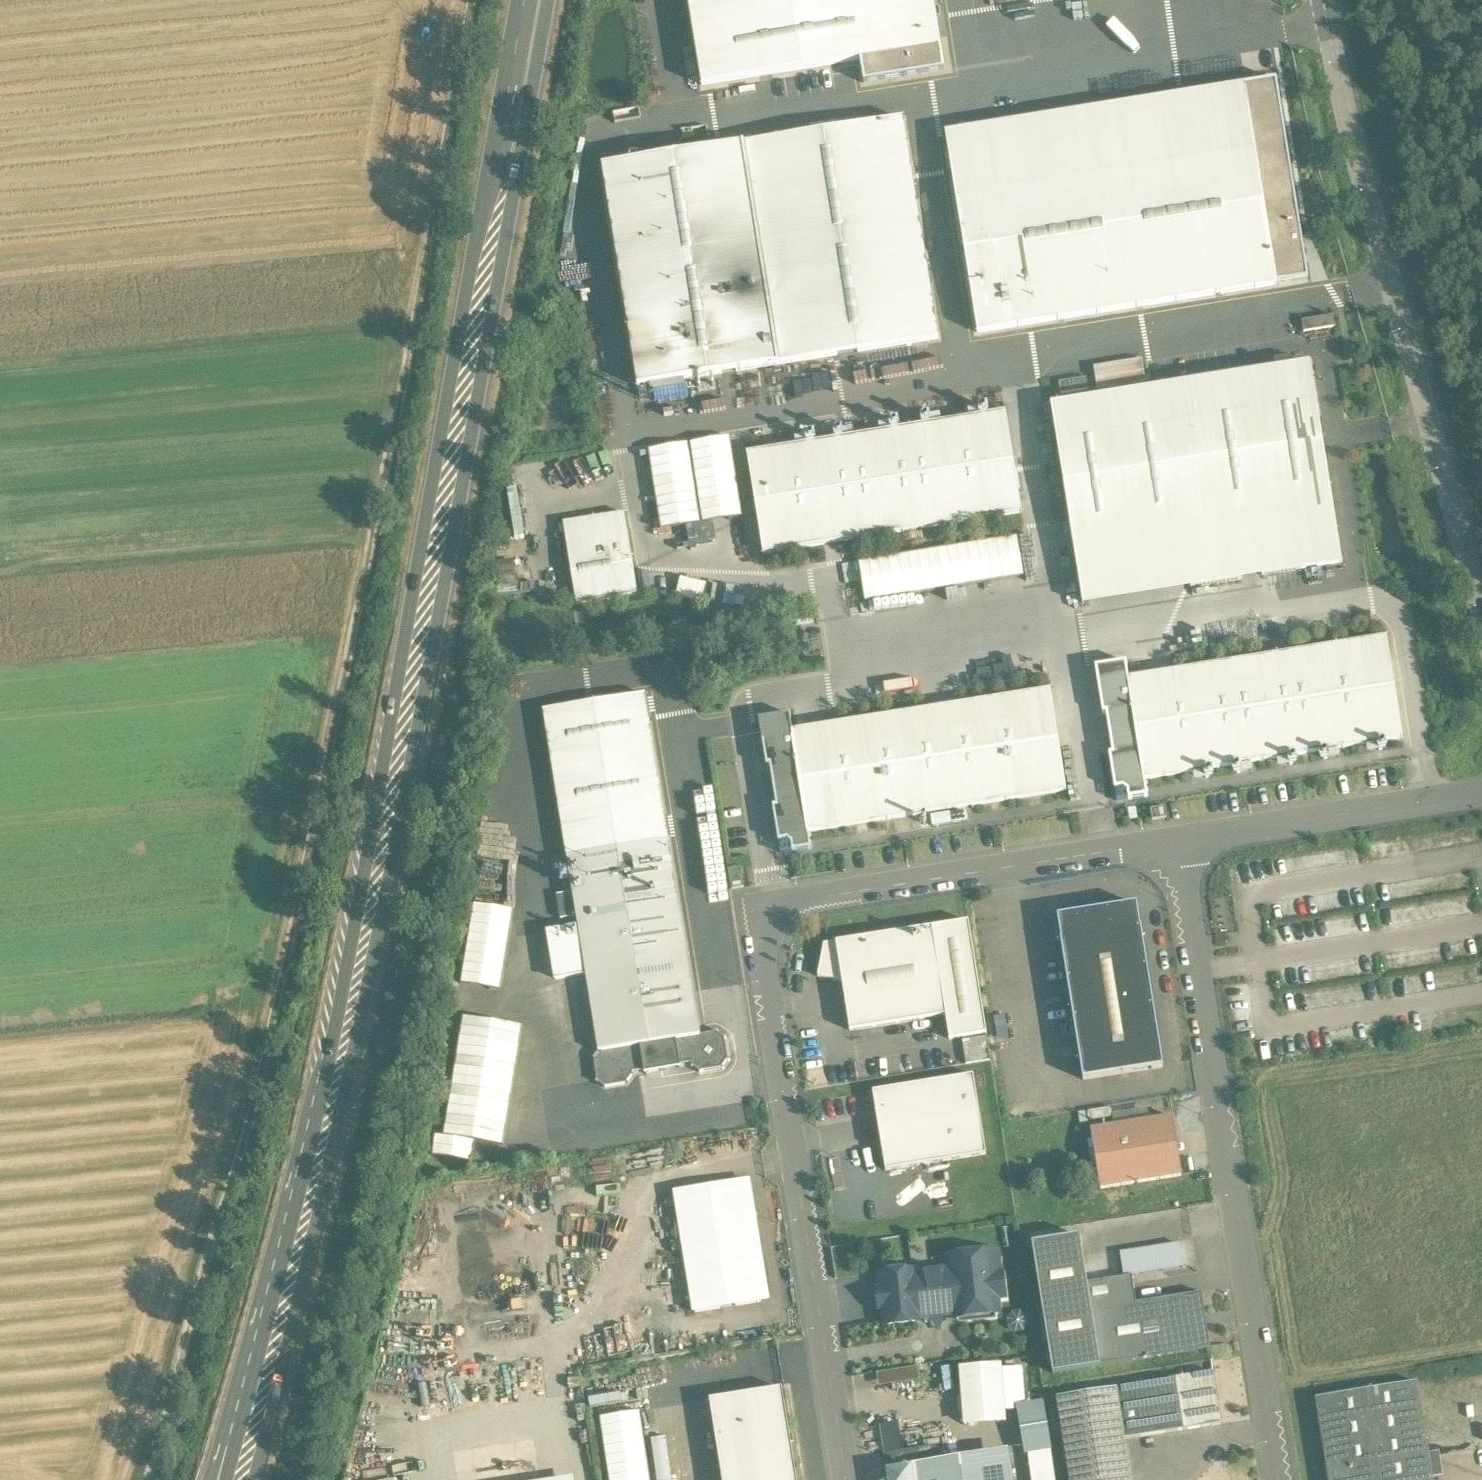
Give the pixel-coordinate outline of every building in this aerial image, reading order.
[(701,85),(900,53),(893,11),(891,0),(687,0),(701,85)] [(893,11),(934,5),(933,0),(891,0),(893,11)] [(934,5),(893,11),(900,53),(940,47),(934,5)] [(945,133),(951,173),(1250,125),(1243,85),(945,133)] [(902,119),(602,167),(637,387),(937,339),(902,119)] [(1282,120),(1250,125),(1275,284),(1307,279),(1282,120)] [(1250,125),(951,173),(977,332),(1275,284),(1250,125)] [(1333,315),(1301,320),(1303,332),(1335,327),(1333,315)] [(1141,359),(1093,367),(1097,391),(1145,383),(1141,359)] [(1309,364),(1050,405),(1082,604),(1341,562),(1309,364)] [(1086,377),(1058,382),(1060,394),(1088,389),(1086,377)] [(1005,413),(746,454),(762,554),(1021,513),(1005,413)] [(730,439),(649,452),(663,533),(743,520),(730,439)] [(624,513),(563,523),(576,604),(637,594),(624,513)] [(1019,539),(861,565),(868,604),(1026,578),(1019,539)] [(1386,638),(1128,679),(1144,779),(1402,738),(1386,638)] [(1126,662),(1094,667),(1102,714),(1105,714),(1112,753),(1108,754),(1114,789),(1122,788),(1126,791),(1128,799),(1147,796),(1147,792),(1146,792),(1144,779),(1128,679),(1126,666),(1127,666),(1126,662)] [(1050,691),(792,732),(808,832),(1065,791),(1050,691)] [(644,695),(543,711),(566,855),(667,839),(644,695)] [(792,732),(790,719),(790,715),(758,720),(766,767),(769,767),(776,806),(772,807),(778,842),(779,846),(787,852),(791,852),(811,849),(810,845),(808,832),(792,732)] [(1164,807),(1149,809),(1151,820),(1166,818),(1164,807)] [(667,839),(566,855),(572,893),(576,917),(578,927),(585,974),(598,1053),(699,1036),(667,839)] [(565,855),(553,857),(555,869),(567,867),(565,855)] [(572,893),(556,895),(560,919),(576,917),(572,893)] [(476,901),(464,981),(503,988),(516,907),(476,901)] [(1136,904),(1057,917),(1060,940),(1082,1080),(1162,1067),(1140,928),(1136,904)] [(968,921),(932,927),(946,1016),(945,1016),(949,1039),(986,1034),(968,921)] [(578,927),(547,932),(554,979),(585,974),(578,927)] [(932,927),(823,944),(817,977),(841,982),(849,1031),(945,1016),(946,1016),(932,927)] [(507,1143),(524,1022),(464,1013),(447,1133),(437,1132),(435,1153),(474,1159),(476,1139),(507,1143)] [(598,1053),(593,1059),(597,1080),(596,1082),(598,1081),(605,1086),(604,1088),(606,1087),(625,1084),(627,1085),(628,1084),(626,1083),(631,1075),(633,1077),(633,1076),(632,1075),(631,1072),(644,1071),(644,1073),(680,1067),(679,1065),(692,1063),(692,1065),(691,1067),(692,1067),(693,1065),(700,1071),(699,1072),(700,1073),(701,1071),(721,1068),(722,1069),(723,1068),(721,1067),(726,1060),(728,1061),(729,1060),(727,1059),(724,1040),(725,1038),(724,1038),(723,1039),(716,1033),(717,1032),(716,1032),(715,1033),(699,1036),(598,1053)] [(985,1037),(961,1040),(963,1052),(987,1048),(985,1037)] [(987,1048),(963,1052),(965,1064),(989,1060),(987,1048)] [(972,1076),(872,1092),(885,1171),(985,1155),(972,1076)] [(1171,1116),(1090,1129),(1094,1149),(1089,1150),(1092,1169),(1097,1168),(1100,1189),(1181,1176),(1171,1116)] [(741,1182),(675,1193),(694,1313),(760,1302),(741,1182)] [(1100,1367),(1087,1283),(1079,1237),(1033,1245),(1054,1374),(1100,1367)] [(1179,1244),(1120,1254),(1123,1278),(1131,1276),(1183,1268),(1179,1244)] [(991,1254),(949,1259),(951,1271),(956,1315),(958,1325),(999,1321),(995,1298),(1003,1297),(1000,1276),(993,1277),(991,1254)] [(951,1271),(911,1276),(916,1319),(956,1315),(951,1271)] [(1123,1278),(1087,1283),(1100,1367),(1210,1348),(1201,1293),(1136,1303),(1131,1276),(1123,1278)] [(1000,1364),(959,1368),(963,1426),(1005,1422),(1000,1364)] [(883,1367),(883,1391),(923,1390),(922,1366),(883,1367)] [(1212,1373),(1193,1376),(1202,1428),(1220,1425),(1212,1373)] [(1193,1376),(1175,1379),(1184,1430),(1202,1428),(1193,1376)] [(1175,1379),(1116,1388),(1124,1440),(1184,1430),(1175,1379)] [(1316,1399),(1328,1479),(1431,1479),(1416,1383),(1316,1399)] [(1056,1398),(1060,1425),(1060,1426),(1069,1479),(1130,1479),(1124,1440),(1116,1388),(1056,1398)] [(709,1401),(722,1479),(796,1479),(781,1389),(709,1401)] [(1043,1402),(1016,1407),(1024,1455),(1032,1454),(1032,1453),(1047,1451),(1051,1450),(1043,1402)] [(602,1420),(611,1479),(650,1479),(640,1414),(602,1420)] [(931,1447),(910,1451),(913,1469),(934,1465),(931,1447)] [(910,1451),(885,1454),(888,1473),(913,1469),(910,1451)] [(1032,1454),(1036,1479),(1052,1479),(1047,1451),(1032,1454)] [(913,1469),(915,1479),(997,1479),(993,1456),(934,1465),(913,1469)] [(889,1473),(890,1479),(915,1479),(913,1469),(889,1473)]
